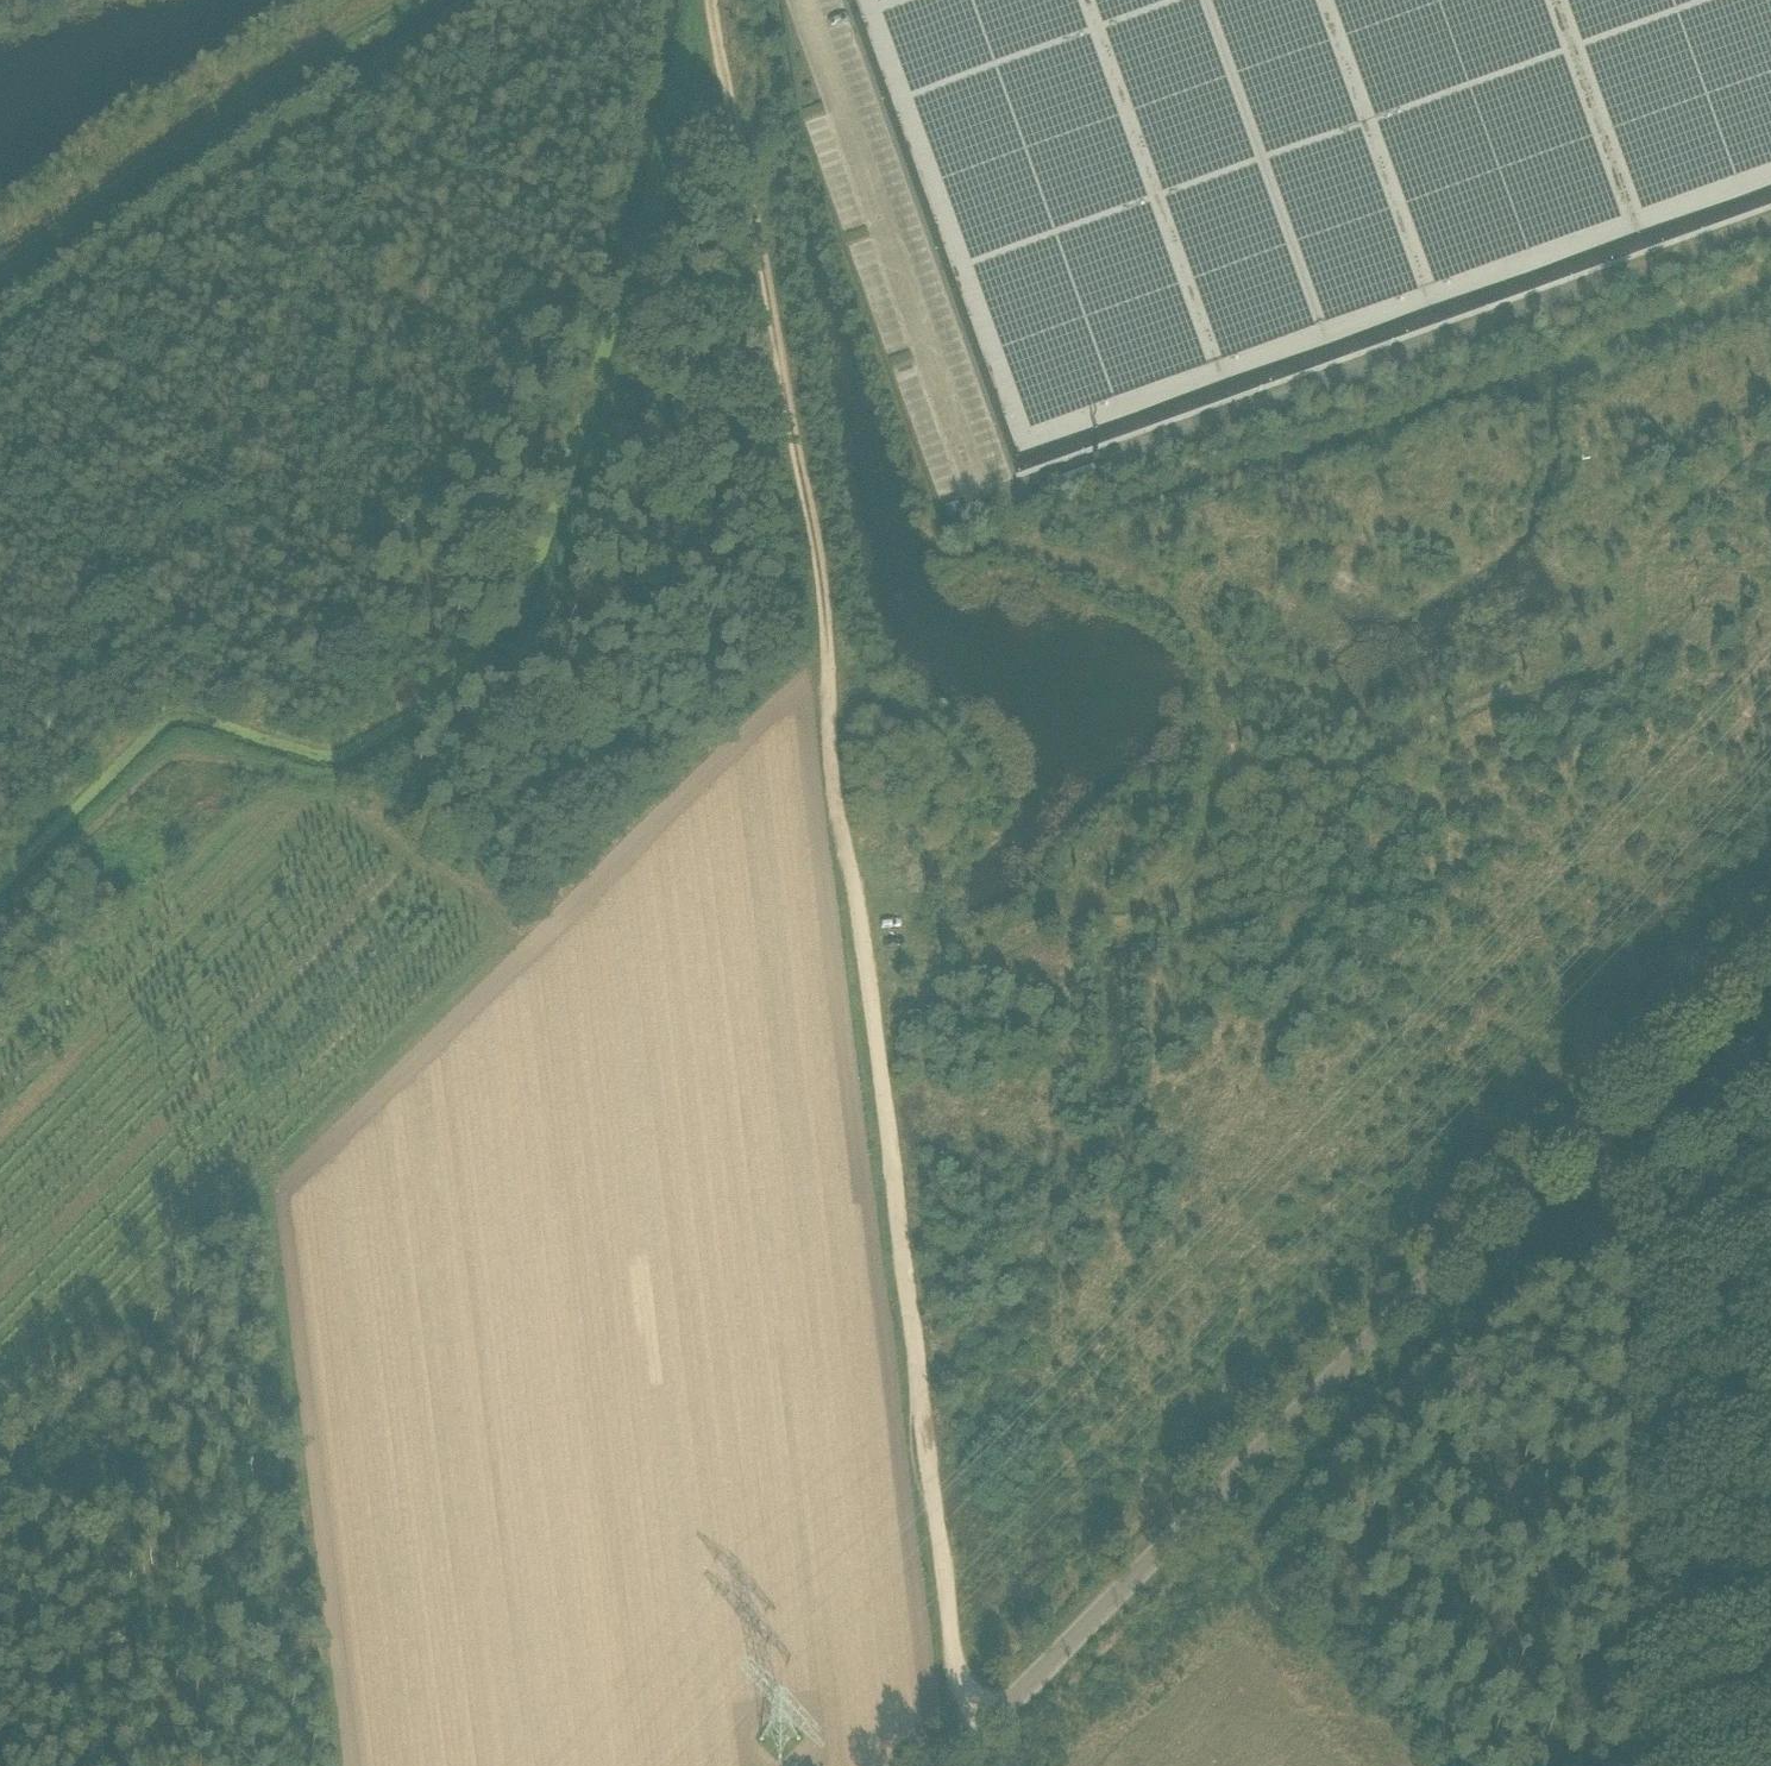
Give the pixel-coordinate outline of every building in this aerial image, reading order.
[(1770,209),(1770,0),(844,0),(1016,478),(1770,209)] [(962,516),(958,506),(946,510),(949,520),(962,516)]
